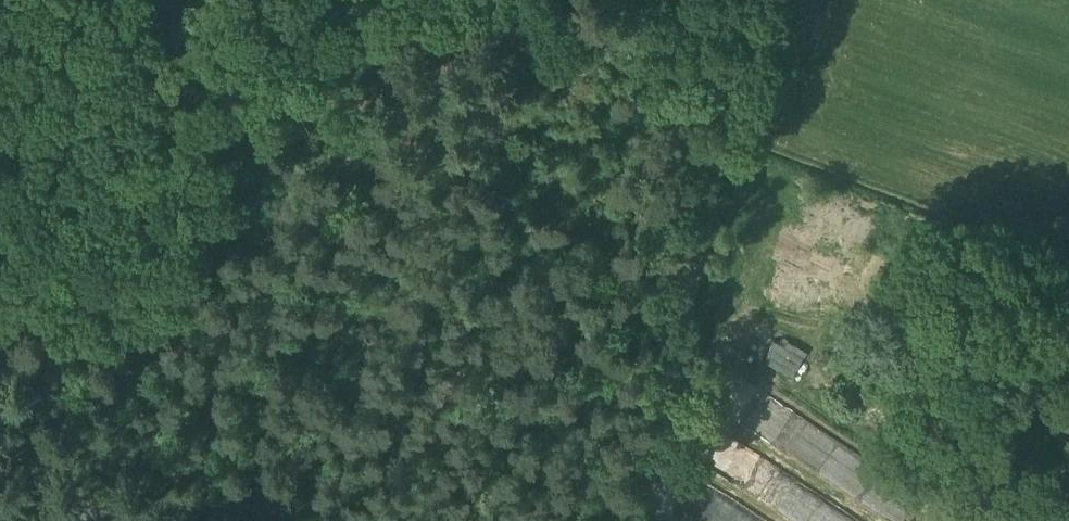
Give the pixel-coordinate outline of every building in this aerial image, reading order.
[(744,413),(773,435),(789,414),(760,392),(744,413)]
